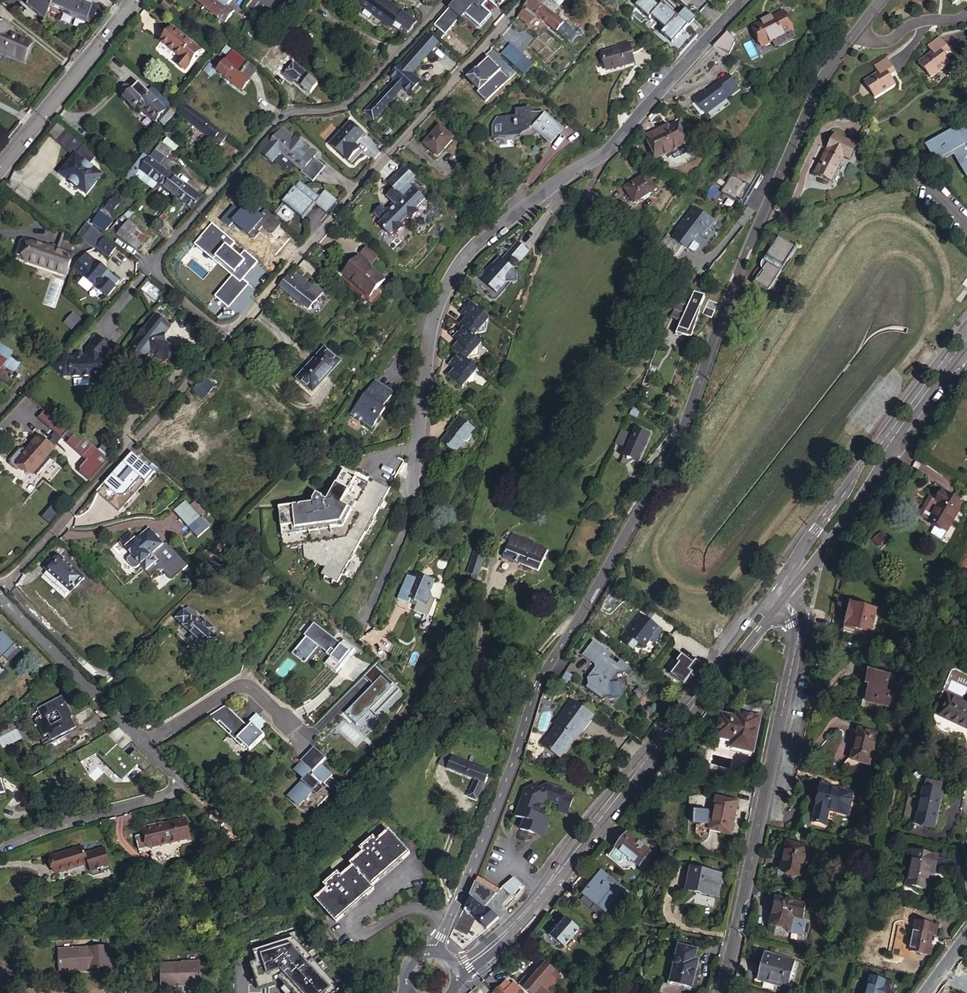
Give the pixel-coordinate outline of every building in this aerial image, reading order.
[(51,6),(53,0),(28,0),(26,7),(45,21),(50,6),(51,6)] [(51,6),(88,20),(90,14),(93,5),(83,1),(83,0),(53,0),(51,6)] [(166,0),(164,0),(160,5),(170,14),(175,8),(166,0)] [(204,7),(225,23),(234,11),(227,6),(231,0),(209,0),(204,7)] [(377,0),(354,0),(391,28),(392,27),(395,23),(372,7),(377,0)] [(372,7),(395,23),(408,32),(415,22),(383,0),(377,0),(372,7)] [(490,4),(487,0),(461,0),(435,27),(446,37),(462,21),(463,22),(465,19),(479,32),(480,30),(481,31),(493,18),(484,10),(490,4)] [(529,28),(538,17),(571,41),(579,35),(577,33),(556,14),(543,5),(539,2),(536,0),(531,0),(516,17),(529,28)] [(560,10),(563,6),(557,0),(543,0),(539,2),(543,5),(556,14),(560,10)] [(696,36),(686,28),(692,21),(681,11),(675,17),(660,4),(657,7),(654,5),(649,0),(647,0),(639,9),(638,11),(652,24),(654,22),(668,35),(664,39),(675,49),(674,51),(678,56),(696,36)] [(93,5),(90,14),(95,15),(98,7),(93,5)] [(753,25),(763,45),(791,33),(781,12),(753,25)] [(408,32),(395,23),(392,27),(405,37),(408,32)] [(0,25),(0,52),(22,63),(30,46),(3,33),(6,28),(0,25)] [(198,56),(169,33),(162,42),(182,58),(179,62),(188,69),(198,56)] [(429,35),(402,65),(411,74),(438,43),(429,35)] [(921,63),(933,78),(952,63),(945,54),(951,49),(942,37),(930,47),(934,52),(921,63)] [(288,50),(276,41),(273,44),(278,49),(276,51),(283,57),(288,50)] [(617,48),(599,55),(606,72),(633,63),(625,42),(616,46),(617,48)] [(222,46),(216,53),(214,55),(222,62),(229,67),(237,57),(222,46)] [(517,71),(525,62),(526,61),(511,48),(502,58),(517,71)] [(229,67),(222,62),(216,70),(241,89),(249,77),(247,75),(245,78),(235,71),(243,61),(237,57),(229,67)] [(318,84),(287,57),(279,68),(286,73),(283,76),(289,81),(292,78),(311,93),(318,84)] [(489,83),(506,65),(498,58),(481,77),(479,75),(472,83),(485,95),(492,86),(489,83)] [(876,98),(897,85),(891,75),(897,71),(889,58),(876,66),(880,73),(866,82),(876,98)] [(254,69),(243,61),(235,71),(245,78),(247,75),(249,77),(254,69)] [(517,71),(525,78),(533,69),(525,62),(517,71)] [(216,72),(206,64),(200,72),(209,79),(216,72)] [(411,74),(402,65),(400,64),(389,76),(394,80),(388,87),(387,87),(365,112),(374,121),(404,88),(410,94),(421,82),(411,74)] [(690,96),(704,115),(738,90),(727,74),(700,94),(698,91),(690,96)] [(503,83),(511,90),(517,84),(514,81),(512,84),(506,79),(503,83)] [(156,121),(159,118),(164,112),(138,84),(130,92),(127,88),(124,88),(121,91),(121,94),(124,97),(123,99),(133,109),(136,105),(136,108),(139,110),(142,109),(143,108),(156,121)] [(481,103),(490,113),(496,108),(487,98),(481,103)] [(187,105),(184,103),(179,110),(177,112),(212,141),(220,131),(187,105)] [(165,124),(171,116),(170,113),(166,109),(164,112),(159,118),(165,124)] [(537,138),(548,148),(563,131),(544,114),(543,116),(540,114),(530,114),(530,110),(513,110),(513,117),(495,118),(489,125),(490,139),(537,138)] [(652,114),(643,123),(657,156),(689,142),(680,120),(659,129),(652,114)] [(331,144),(345,155),(364,133),(351,121),(331,144)] [(63,148),(72,137),(57,124),(48,135),(63,148)] [(960,131),(959,131),(966,143),(953,152),(955,155),(961,165),(966,161),(966,126),(960,131)] [(582,131),(587,136),(591,132),(586,127),(582,131)] [(959,131),(960,131),(958,127),(930,144),(942,163),(955,155),(953,152),(966,143),(959,131)] [(425,145),(438,157),(453,140),(440,128),(425,145)] [(269,144),(280,153),(293,165),(302,172),(309,164),(313,160),(315,156),(291,135),(290,136),(281,129),(269,144)] [(226,136),(220,131),(212,141),(218,146),(226,136)] [(848,160),(855,146),(836,135),(828,149),(831,151),(819,175),(830,181),(843,158),(848,160)] [(161,142),(149,158),(159,166),(167,172),(170,175),(176,166),(165,158),(171,150),(161,142)] [(280,153),(269,144),(260,154),(271,163),(280,153)] [(159,166),(149,158),(143,153),(134,166),(157,184),(167,172),(159,166)] [(81,159),(75,154),(59,174),(86,196),(102,176),(89,165),(92,162),(84,156),(81,159)] [(718,193),(739,205),(762,166),(740,154),(718,193)] [(313,160),(309,164),(302,172),(300,174),(311,184),(324,169),(313,160)] [(410,183),(415,178),(402,168),(386,185),(393,191),(388,195),(392,199),(389,202),(391,205),(385,211),(380,207),(373,215),(380,223),(377,226),(389,238),(392,234),(396,238),(404,229),(401,226),(407,220),(410,222),(418,214),(415,211),(427,198),(410,183)] [(175,197),(184,185),(170,175),(167,172),(157,184),(175,197)] [(624,186),(635,202),(656,190),(645,173),(624,186)] [(299,182),(283,202),(303,219),(315,205),(327,215),(339,202),(321,188),(308,188),(299,182)] [(184,185),(175,197),(191,210),(201,198),(184,185)] [(124,204),(114,197),(105,208),(112,214),(118,207),(120,209),(124,204)] [(249,209),(261,220),(266,214),(254,203),(249,209)] [(674,243),(672,242),(669,240),(662,254),(679,263),(686,250),(687,250),(691,242),(694,244),(699,234),(708,239),(712,231),(710,229),(715,220),(691,206),(677,234),(679,235),(674,243)] [(102,212),(100,210),(98,212),(93,220),(93,223),(94,224),(104,232),(111,223),(101,214),(102,212)] [(134,231),(125,223),(116,235),(125,242),(134,231)] [(195,244),(202,235),(204,234),(197,228),(188,239),(195,244)] [(94,249),(102,239),(89,229),(80,239),(93,249),(94,249)] [(144,238),(134,231),(125,242),(134,249),(144,238)] [(752,280),(760,286),(771,283),(776,274),(787,257),(791,250),(794,245),(776,234),(764,253),(761,258),(760,258),(758,262),(758,264),(759,267),(760,268),(762,269),(757,277),(754,276),(752,280)] [(220,265),(233,249),(217,236),(211,243),(202,235),(195,244),(220,265)] [(94,249),(106,258),(115,247),(103,237),(102,239),(94,249)] [(12,259),(22,263),(29,243),(19,240),(17,241),(11,257),(12,259)] [(506,252),(517,262),(527,251),(516,241),(506,252)] [(69,256),(29,243),(22,263),(62,276),(69,256)] [(360,253),(372,264),(378,258),(366,247),(360,253)] [(220,265),(230,273),(243,258),(233,249),(220,265)] [(84,253),(72,268),(105,295),(117,281),(104,270),(105,270),(84,253)] [(343,275),(370,297),(385,280),(371,269),(372,267),(359,256),(343,275)] [(479,279),(495,293),(504,282),(506,283),(510,283),(516,276),(516,272),(498,256),(479,279)] [(291,272),(288,276),(293,280),(296,276),(291,272)] [(288,276),(279,287),(320,318),(328,308),(309,293),(312,289),(296,276),(293,280),(288,276)] [(309,293),(328,308),(333,301),(321,291),(318,293),(312,289),(309,293)] [(680,294),(669,317),(680,322),(677,328),(687,333),(697,311),(699,312),(711,317),(714,309),(707,306),(710,299),(694,291),(690,299),(680,294)] [(488,319),(469,303),(460,314),(464,318),(467,320),(462,326),(474,336),(477,333),(485,331),(487,322),(488,319)] [(690,338),(699,312),(697,311),(687,333),(677,328),(675,333),(690,338)] [(63,323),(71,330),(79,320),(71,313),(63,323)] [(169,327),(156,317),(125,355),(134,362),(139,355),(141,356),(149,347),(164,361),(172,351),(159,340),(169,327)] [(467,320),(464,318),(459,324),(462,326),(467,320)] [(466,360),(468,357),(477,355),(478,345),(481,342),(474,336),(462,326),(452,337),(457,342),(460,344),(455,351),(457,353),(466,360)] [(68,357),(63,352),(53,362),(50,366),(61,375),(69,375),(71,377),(101,377),(101,356),(102,356),(102,354),(108,347),(96,336),(94,339),(92,338),(88,343),(88,346),(85,350),(85,358),(81,358),(81,354),(73,354),(73,359),(68,359),(68,357)] [(460,344),(457,342),(452,348),(455,351),(460,344)] [(297,377),(312,391),(339,361),(323,347),(297,377)] [(462,387),(464,384),(473,382),(474,372),(477,369),(466,360),(457,353),(448,364),(453,369),(456,371),(451,378),(462,387)] [(0,361),(0,387),(6,391),(9,390),(13,383),(15,385),(17,381),(15,380),(18,376),(13,373),(16,368),(4,361),(3,363),(0,361)] [(456,371),(453,369),(447,375),(451,378),(456,371)] [(192,390),(203,399),(214,387),(203,377),(192,390)] [(349,414),(370,429),(385,409),(382,407),(386,402),(392,394),(373,380),(349,414)] [(67,432),(44,411),(38,418),(61,439),(67,432)] [(441,443),(454,454),(457,450),(466,450),(466,444),(472,436),(470,435),(474,430),(459,417),(450,427),(452,429),(441,443)] [(632,432),(620,427),(614,441),(626,446),(624,451),(638,458),(649,432),(634,425),(632,432)] [(75,433),(66,443),(85,461),(78,469),(78,473),(89,483),(108,462),(75,433)] [(52,449),(40,437),(25,453),(21,449),(18,450),(7,461),(8,465),(13,471),(18,469),(21,466),(29,474),(52,449)] [(114,478),(112,475),(99,490),(96,493),(118,514),(135,496),(130,492),(140,481),(145,485),(154,475),(131,454),(122,464),(124,467),(114,478)] [(112,475),(114,478),(124,467),(122,464),(112,475)] [(320,574),(336,583),(387,489),(371,480),(370,483),(356,476),(358,473),(344,465),(325,500),(321,498),(322,497),(315,493),(311,500),(312,503),(277,506),(281,546),(301,544),(302,556),(324,567),(320,574)] [(140,481),(130,492),(135,496),(145,485),(140,481)] [(940,492),(935,503),(937,504),(937,505),(931,517),(929,523),(947,532),(961,502),(940,492)] [(937,505),(937,504),(935,503),(928,500),(922,513),(931,517),(937,505)] [(190,507),(201,515),(205,509),(193,502),(190,507)] [(175,513),(186,523),(188,520),(178,509),(175,513)] [(167,520),(177,531),(186,523),(175,513),(167,520)] [(929,523),(931,517),(922,513),(919,519),(929,523)] [(158,561),(173,577),(188,562),(168,540),(164,543),(149,528),(136,540),(130,533),(120,542),(147,571),(158,561)] [(502,555),(537,570),(545,550),(531,544),(532,541),(511,532),(502,555)] [(478,542),(487,544),(489,536),(488,535),(484,534),(481,533),(478,542)] [(476,541),(473,550),(483,554),(487,544),(478,542),(476,541)] [(483,554),(473,550),(464,576),(474,580),(483,554)] [(44,569),(71,594),(84,579),(57,554),(44,569)] [(248,577),(258,586),(268,575),(258,567),(255,569),(253,567),(249,571),(251,573),(248,577)] [(434,579),(409,568),(398,592),(409,597),(412,599),(416,600),(427,605),(432,595),(430,589),(434,579)] [(464,587),(476,592),(479,584),(467,580),(464,587)] [(409,597),(398,592),(396,596),(408,601),(409,597)] [(855,603),(852,618),(854,619),(853,628),(877,634),(882,609),(855,603)] [(208,650),(216,642),(216,641),(209,634),(213,630),(204,622),(200,626),(183,610),(174,619),(181,626),(181,627),(191,636),(188,639),(194,645),(197,642),(207,651),(208,650)] [(661,631),(641,615),(625,633),(624,632),(618,638),(631,649),(637,643),(641,647),(651,635),(655,638),(661,631)] [(305,641),(316,630),(314,628),(303,639),(305,641)] [(292,655),(301,665),(315,652),(324,661),(323,662),(327,666),(322,670),(333,680),(338,675),(350,663),(353,659),(343,649),(340,653),(336,649),(334,650),(332,648),(333,646),(316,630),(305,641),(306,642),(292,655)] [(3,669),(0,662),(16,645),(3,631),(0,634),(0,672),(3,669)] [(609,652),(592,639),(581,654),(594,664),(594,673),(591,677),(586,678),(587,685),(585,688),(601,701),(603,698),(616,696),(622,686),(620,672),(624,671),(627,667),(617,659),(614,663),(606,657),(609,652)] [(219,645),(216,642),(208,650),(212,653),(219,645)] [(689,678),(693,681),(703,669),(695,663),(692,666),(681,657),(676,663),(678,666),(669,676),(682,687),(689,678)] [(369,662),(359,673),(369,681),(342,711),(354,722),(368,707),(373,712),(396,685),(369,662)] [(896,671),(871,666),(868,682),(873,683),(869,701),(897,707),(900,691),(893,689),(896,671)] [(41,718),(34,721),(43,739),(49,736),(53,744),(76,732),(74,729),(76,728),(71,718),(74,717),(63,695),(37,709),(41,718)] [(955,700),(945,720),(966,731),(966,706),(955,700)] [(592,717),(571,701),(553,725),(556,727),(542,746),(547,750),(546,750),(551,754),(552,753),(560,759),(574,740),(575,741),(592,717)] [(246,721),(227,703),(206,717),(214,724),(215,722),(228,733),(226,735),(241,749),(242,747),(257,731),(261,726),(253,719),(249,724),(246,721)] [(264,723),(253,714),(246,721),(249,724),(253,719),(261,726),(264,723)] [(737,720),(722,717),(717,740),(736,744),(734,751),(755,755),(762,721),(748,718),(747,722),(737,720)] [(147,721),(142,725),(145,730),(151,726),(147,721)] [(876,763),(883,732),(864,728),(858,759),(876,763)] [(242,747),(247,751),(262,735),(257,731),(242,747)] [(108,735),(78,753),(83,762),(99,754),(124,780),(138,766),(124,752),(123,752),(118,747),(119,746),(108,735)] [(322,766),(327,761),(311,747),(298,761),(300,763),(293,771),(301,779),(285,796),(296,806),(293,809),(297,811),(299,813),(303,814),(310,806),(314,809),(328,793),(322,788),(324,785),(327,788),(335,781),(329,775),(328,776),(327,775),(329,772),(322,766)] [(444,775),(447,766),(468,776),(473,764),(470,762),(445,751),(436,771),(441,773),(444,775)] [(470,762),(473,764),(489,771),(492,763),(473,755),(470,762)] [(473,764),(468,776),(475,779),(484,783),(489,771),(473,764)] [(441,773),(436,771),(435,770),(432,777),(439,780),(441,773)] [(672,777),(664,770),(658,778),(666,785),(672,777)] [(484,783),(475,779),(471,788),(480,792),(484,783)] [(537,790),(535,786),(524,791),(515,817),(524,820),(520,830),(533,835),(546,828),(549,820),(537,816),(541,805),(548,802),(559,807),(557,813),(566,816),(573,797),(564,794),(565,792),(546,785),(537,790)] [(851,813),(856,794),(836,790),(836,788),(826,786),(821,807),(833,809),(851,813)] [(940,825),(947,790),(928,786),(921,821),(940,825)] [(480,792),(471,788),(468,794),(477,798),(480,792)] [(740,803),(718,799),(711,832),(733,837),(740,803)] [(830,826),(833,809),(821,807),(818,823),(830,826)] [(693,825),(707,825),(708,811),(693,810),(693,825)] [(189,834),(182,816),(162,823),(161,820),(142,827),(150,848),(189,834)] [(543,838),(546,828),(533,835),(543,838)] [(317,899),(337,924),(347,916),(345,914),(366,895),(368,898),(376,891),(373,889),(382,881),(380,880),(403,860),(405,862),(412,855),(391,831),(379,841),(374,837),(362,848),(366,852),(353,863),(354,865),(342,876),(339,872),(325,884),(328,888),(317,899)] [(627,838),(625,836),(617,847),(629,857),(640,866),(652,851),(631,834),(627,838)] [(804,874),(810,846),(791,843),(785,870),(804,874)] [(47,856),(52,872),(53,874),(86,864),(89,872),(98,869),(99,873),(108,870),(101,847),(83,853),(81,845),(47,856)] [(629,857),(617,847),(612,853),(624,863),(629,857)] [(942,869),(945,854),(921,849),(913,883),(933,887),(937,868),(942,869)] [(687,890),(720,897),(725,873),(692,867),(687,890)] [(607,910),(625,888),(603,870),(585,893),(607,910)] [(475,920),(486,930),(487,929),(488,928),(490,927),(498,919),(482,904),(497,887),(492,883),(477,877),(464,907),(466,908),(466,911),(471,917),(473,917),(474,915),(477,918),(475,920)] [(514,893),(521,885),(514,879),(505,886),(514,893)] [(810,904),(780,898),(774,924),(793,928),(796,915),(807,917),(810,904)] [(566,947),(581,929),(567,917),(552,935),(566,947)] [(942,935),(944,924),(921,920),(916,950),(935,953),(938,935),(942,935)] [(287,992),(336,992),(342,988),(292,937),(250,950),(253,965),(261,989),(277,983),(281,987),(287,992)] [(109,942),(96,943),(98,963),(104,962),(110,953),(109,942)] [(98,963),(96,943),(62,946),(64,965),(98,963)] [(704,949),(685,945),(677,981),(698,986),(703,965),(701,963),(704,949)] [(794,987),(799,960),(768,954),(763,981),(794,987)] [(161,960),(162,981),(200,979),(198,959),(161,960)] [(559,975),(543,961),(527,978),(523,975),(517,981),(531,992),(546,992),(547,992),(545,990),(559,975)] [(1,992),(11,989),(2,966),(0,967),(0,991),(1,992)] [(899,979),(879,974),(875,992),(896,992),(899,979)] [(492,991),(493,992),(512,992),(518,987),(512,981),(509,983),(505,978),(501,984),(492,991)]
